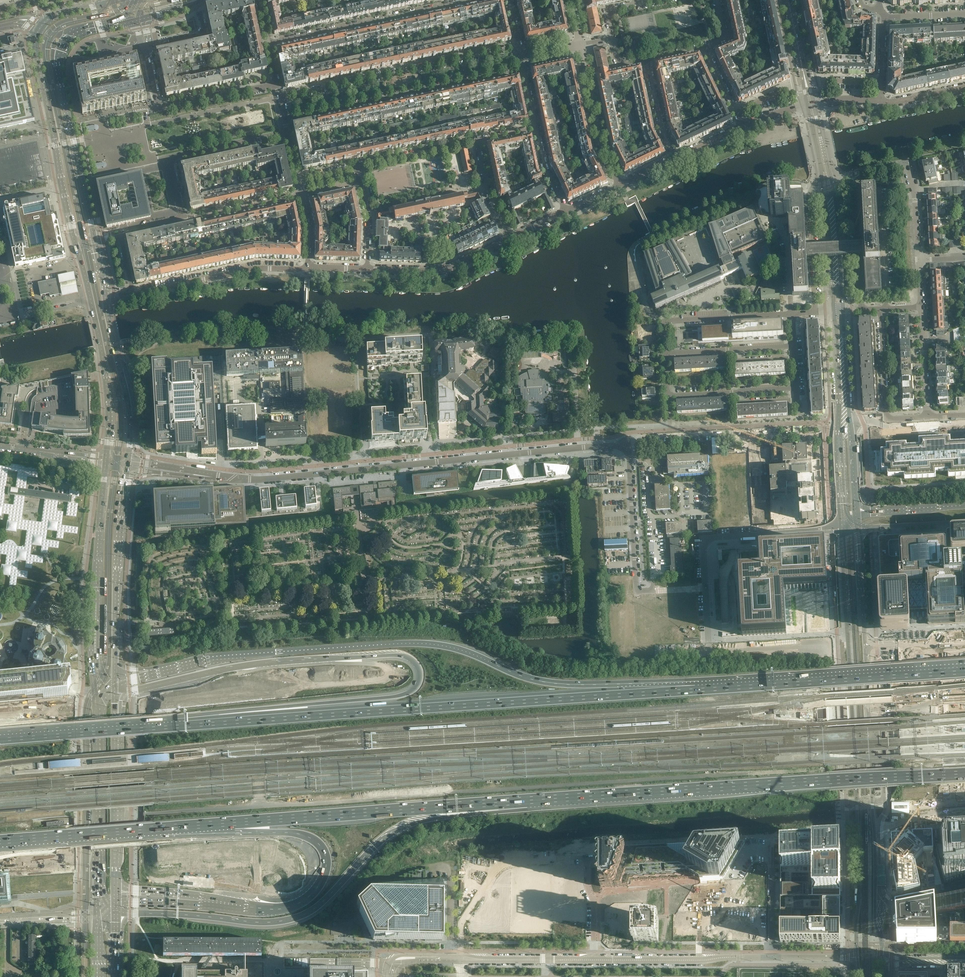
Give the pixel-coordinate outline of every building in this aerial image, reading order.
[(244,0),(240,0),(236,1),(239,11),(242,10),(242,12),(243,12),(246,11),(244,0)] [(253,6),(251,0),(244,0),(246,11),(243,12),(244,15),(242,15),(243,19),(244,19),(255,16),(253,6)] [(381,0),(375,1),(377,12),(383,11),(381,0)] [(387,0),(381,0),(383,11),(389,9),(387,0)] [(597,0),(581,0),(581,1),(582,1),(583,6),(582,6),(582,8),(583,8),(586,8),(586,11),(596,9),(595,6),(598,5),(597,0)] [(239,11),(236,1),(229,2),(232,14),(236,13),(235,12),(239,12),(239,11)] [(377,12),(375,1),(369,2),(371,13),(377,12)] [(504,11),(503,6),(502,1),(495,2),(496,11),(497,13),(504,11)] [(562,7),(561,1),(550,3),(551,10),(552,10),(562,7)] [(232,14),(229,2),(222,4),(224,14),(224,15),(227,14),(228,15),(232,14)] [(371,13),(369,2),(363,4),(365,14),(371,13)] [(496,11),(495,2),(488,4),(490,14),(494,13),(494,12),(496,11)] [(530,8),(528,2),(518,4),(519,10),(530,8)] [(855,14),(854,9),(853,9),(853,8),(852,3),(840,6),(841,11),(842,10),(843,17),(854,14),(855,14)] [(224,14),(222,4),(214,6),(217,17),(220,16),(220,17),(221,16),(221,15),(224,14)] [(278,9),(278,7),(276,6),(276,4),(268,6),(270,14),(280,12),(279,10),(278,9)] [(365,14),(363,4),(357,5),(359,16),(365,14)] [(490,14),(488,4),(482,5),(484,15),(490,14)] [(740,11),(739,4),(728,6),(728,7),(726,7),(728,13),(740,11)] [(775,13),(773,4),(761,6),(762,12),(764,12),(765,15),(775,13)] [(821,13),(820,9),(819,10),(817,4),(805,7),(807,16),(821,13)] [(359,16),(357,5),(351,7),(353,17),(359,16)] [(484,15),(482,5),(476,6),(478,16),(484,15)] [(217,17),(214,6),(207,7),(210,20),(217,18),(217,17)] [(478,16),(476,6),(470,7),(472,18),(478,16)] [(353,17),(351,7),(345,8),(348,18),(353,17)] [(472,18),(470,7),(464,9),(466,19),(472,18)] [(563,14),(562,7),(552,10),(553,13),(552,13),(552,17),(563,14)] [(348,18),(345,8),(339,9),(342,20),(348,18)] [(531,14),(530,8),(519,10),(520,16),(530,14),(531,14)] [(342,20),(339,9),(333,10),(336,21),(342,20)] [(466,19),(464,9),(458,10),(460,20),(466,19)] [(601,33),(596,9),(586,11),(591,35),(601,33)] [(336,21),(333,10),(327,12),(330,22),(336,21)] [(460,20),(458,10),(452,11),(454,22),(460,20)] [(454,22),(452,11),(446,13),(449,23),(454,22)] [(505,18),(504,11),(497,13),(496,13),(495,14),(495,15),(495,16),(495,20),(505,18)] [(742,17),(740,11),(728,13),(729,19),(731,19),(731,20),(742,17)] [(280,18),(279,16),(280,14),(280,12),(270,14),(272,23),(278,21),(279,20),(279,19),(280,18)] [(330,22),(327,12),(321,13),(324,23),(330,22)] [(324,23),(321,13),(316,14),(318,25),(324,23)] [(449,23),(446,13),(440,14),(443,24),(449,23)] [(777,22),(775,13),(765,15),(765,19),(764,19),(765,25),(777,22)] [(821,23),(820,17),(821,17),(821,13),(807,16),(809,26),(821,23)] [(318,25),(316,14),(310,15),(312,26),(318,25)] [(443,24),(440,14),(434,15),(437,25),(443,24)] [(533,21),(532,17),(531,17),(530,14),(520,16),(522,23),(533,21)] [(565,21),(563,14),(552,17),(553,20),(554,20),(554,22),(556,23),(565,21)] [(863,27),(863,18),(859,17),(859,19),(854,19),(854,14),(843,17),(845,29),(853,29),(858,29),(858,28),(862,28),(863,27)] [(312,26),(310,15),(304,17),(306,27),(312,26)] [(437,25),(434,15),(429,16),(431,28),(433,27),(433,26),(437,25)] [(223,25),(222,21),(221,21),(220,17),(220,16),(217,17),(217,18),(210,20),(212,28),(222,25),(222,26),(223,25)] [(257,23),(256,21),(255,16),(244,19),(245,22),(244,22),(245,26),(246,26),(257,23)] [(431,28),(429,16),(423,18),(425,28),(428,27),(428,28),(431,28)] [(306,27),(304,17),(298,18),(300,28),(306,27)] [(743,24),(742,17),(731,20),(732,27),(743,24)] [(300,28),(298,18),(292,19),(292,20),(294,30),(300,28)] [(425,28),(423,18),(417,19),(419,30),(421,30),(421,29),(425,28)] [(507,24),(506,19),(505,18),(495,20),(497,26),(507,24)] [(876,29),(876,18),(864,18),(863,18),(863,27),(865,29),(865,28),(876,29)] [(419,30),(417,19),(411,20),(413,31),(416,30),(417,31),(419,30)] [(292,20),(290,21),(289,20),(285,21),(287,31),(294,30),(292,20)] [(413,31),(411,20),(405,21),(407,33),(409,32),(409,31),(413,31)] [(281,32),(279,23),(278,21),(272,23),(274,34),(281,32)] [(287,31),(285,21),(282,21),(281,23),(279,23),(281,32),(287,31)] [(407,33),(405,21),(399,23),(401,33),(404,32),(405,33),(407,33)] [(533,26),(533,25),(534,25),(533,21),(522,23),(523,30),(532,28),(533,26)] [(567,32),(565,21),(556,23),(555,25),(553,24),(551,25),(553,35),(567,32)] [(779,32),(777,22),(765,25),(766,31),(768,30),(769,34),(779,32)] [(258,30),(257,23),(246,26),(247,29),(245,29),(246,33),(247,33),(247,32),(258,30)] [(401,33),(399,23),(393,24),(395,35),(398,35),(397,34),(401,33)] [(825,32),(824,28),(823,29),(821,23),(809,26),(811,35),(825,32)] [(395,35),(393,24),(387,25),(389,36),(392,35),(393,36),(395,35)] [(508,30),(507,24),(497,26),(497,29),(498,30),(499,31),(500,32),(508,30)] [(745,31),(743,24),(732,27),(734,33),(745,31)] [(225,33),(224,29),(223,29),(222,26),(222,25),(212,28),(213,35),(227,32),(225,33)] [(389,36),(387,25),(381,26),(383,38),(386,37),(385,36),(389,36)] [(546,37),(544,25),(540,26),(540,27),(537,28),(540,38),(546,37)] [(553,35),(551,25),(549,25),(548,25),(544,25),(546,37),(553,35)] [(383,38),(381,26),(375,28),(377,38),(380,37),(381,38),(383,38)] [(377,38),(375,28),(369,29),(371,40),(374,40),(373,39),(377,38)] [(540,38),(537,28),(535,28),(534,30),(532,28),(523,30),(526,41),(540,38)] [(934,40),(934,29),(934,28),(933,28),(930,28),(923,29),(916,29),(913,29),(913,41),(917,41),(917,42),(931,41),(931,40),(934,40)] [(956,40),(956,28),(934,29),(934,40),(934,41),(941,41),(941,42),(950,41),(950,40),(956,40)] [(956,28),(956,40),(963,39),(963,40),(964,40),(964,28),(956,28)] [(371,40),(369,29),(363,30),(365,41),(368,40),(369,41),(371,40)] [(913,41),(913,29),(912,29),(909,29),(909,30),(902,30),(902,37),(899,37),(899,41),(901,40),(902,41),(906,41),(906,42),(913,41)] [(260,37),(258,30),(247,32),(247,33),(248,35),(247,35),(248,40),(249,39),(260,37)] [(365,41),(363,30),(357,32),(359,43),(362,42),(361,41),(365,41)] [(510,38),(508,30),(500,32),(499,33),(501,42),(508,40),(509,41),(510,41),(511,40),(511,38),(510,38)] [(902,37),(902,30),(895,30),(892,30),(892,31),(891,31),(890,42),(902,43),(902,41),(901,40),(899,41),(899,37),(902,37)] [(501,42),(499,33),(498,33),(496,33),(496,32),(495,31),(492,32),(494,43),(501,42)] [(746,38),(745,31),(734,33),(735,40),(744,38),(746,38)] [(230,45),(229,44),(230,44),(229,44),(229,43),(229,42),(229,41),(228,39),(229,39),(228,39),(227,32),(213,35),(214,40),(215,41),(217,52),(218,56),(231,53),(231,50),(230,48),(230,47),(230,46),(230,45)] [(359,43),(357,32),(351,33),(353,43),(357,42),(357,43),(359,43)] [(494,43),(492,32),(487,33),(488,34),(485,34),(487,45),(494,43)] [(782,41),(779,32),(769,34),(769,38),(768,38),(769,44),(782,41)] [(825,42),(824,36),(825,36),(825,32),(811,35),(813,45),(825,42)] [(353,43),(351,33),(345,34),(347,44),(347,45),(350,45),(350,44),(353,43)] [(487,45),(485,34),(485,33),(482,34),(481,33),(477,34),(480,46),(487,45)] [(347,44),(345,34),(339,35),(341,47),(343,46),(343,45),(347,45),(347,44)] [(480,46),(477,34),(473,35),(474,36),(471,36),(473,48),(480,46)] [(19,44),(18,39),(19,39),(19,38),(18,35),(16,35),(14,36),(14,37),(8,38),(8,42),(10,42),(10,45),(19,44)] [(341,47),(339,35),(333,37),(335,47),(339,46),(339,47),(341,47)] [(473,48),(471,36),(471,35),(467,36),(467,37),(464,38),(466,49),(473,48)] [(261,44),(260,37),(249,39),(249,42),(248,43),(249,47),(250,46),(261,44)] [(335,47),(333,37),(327,38),(329,49),(331,49),(331,48),(335,47)] [(466,49),(464,38),(461,38),(461,37),(457,38),(459,51),(466,49)] [(329,49),(327,38),(321,39),(323,50),(327,49),(327,50),(329,49)] [(459,51),(457,38),(453,39),(453,40),(450,41),(453,52),(459,51)] [(746,46),(744,38),(735,40),(736,43),(734,44),(737,52),(743,50),(746,46)] [(323,50),(321,39),(315,40),(317,52),(319,51),(319,50),(323,50)] [(217,52),(215,41),(214,40),(208,42),(210,53),(217,52)] [(317,52),(315,40),(309,42),(311,52),(315,51),(315,52),(317,52)] [(453,52),(450,41),(450,40),(446,40),(446,42),(443,42),(446,54),(453,52)] [(784,51),(782,41),(769,44),(770,50),(772,49),(773,53),(784,51)] [(210,53),(208,42),(201,43),(203,55),(210,53)] [(311,52),(309,42),(303,43),(305,54),(308,54),(307,53),(311,52)] [(446,54),(443,42),(441,43),(440,42),(436,43),(439,55),(446,54)] [(827,51),(825,42),(813,45),(815,54),(827,51)] [(903,58),(903,46),(902,46),(902,43),(890,42),(890,43),(889,46),(890,46),(890,52),(890,58),(889,58),(889,61),(890,61),(902,62),(902,58),(903,58)] [(203,55),(201,43),(193,45),(196,56),(196,57),(203,55)] [(306,58),(305,54),(303,43),(297,44),(299,56),(304,59),(305,63),(307,63),(306,58)] [(439,55),(436,43),(432,43),(433,45),(430,45),(432,56),(439,55)] [(263,51),(261,44),(250,46),(251,49),(250,50),(251,54),(252,54),(252,53),(263,51)] [(299,56),(297,44),(291,46),(293,56),(294,57),(299,59),(301,59),(302,64),(305,63),(304,59),(299,56)] [(432,56),(430,45),(429,44),(425,45),(426,46),(423,47),(425,58),(432,56)] [(737,52),(734,44),(728,47),(731,56),(732,57),(738,54),(737,52)] [(196,56),(193,45),(186,46),(188,57),(192,56),(192,57),(196,56)] [(425,58),(423,47),(423,46),(419,46),(419,45),(416,46),(418,59),(425,58)] [(188,57),(186,46),(178,48),(181,58),(185,58),(185,59),(188,58),(188,57)] [(293,56),(291,46),(278,48),(280,58),(287,56),(288,58),(290,58),(291,59),(298,60),(299,60),(300,62),(300,64),(302,64),(301,59),(299,59),(294,57),(293,56)] [(418,59),(416,46),(412,47),(412,48),(409,48),(412,61),(418,59)] [(605,53),(605,50),(604,47),(594,49),(596,55),(605,53)] [(731,56),(728,47),(721,49),(723,56),(725,56),(726,58),(727,57),(727,58),(728,57),(731,56)] [(181,58),(178,48),(171,49),(173,56),(172,57),(173,60),(177,59),(177,60),(181,59),(181,58)] [(412,61),(409,48),(402,50),(405,62),(412,61)] [(173,60),(172,57),(173,56),(171,49),(157,52),(158,56),(160,56),(162,66),(172,64),(171,61),(173,61),(173,60)] [(726,58),(725,56),(723,56),(721,49),(715,52),(720,63),(729,59),(728,57),(727,58),(727,57),(726,58)] [(398,64),(395,50),(391,51),(392,52),(388,53),(391,65),(398,64)] [(405,62),(402,50),(399,51),(399,50),(395,50),(398,64),(405,62)] [(264,60),(263,51),(252,53),(252,54),(252,56),(253,57),(254,59),(255,60),(258,59),(258,60),(259,60),(260,61),(264,60)] [(786,60),(784,51),(773,53),(771,53),(773,63),(786,60)] [(827,57),(828,57),(828,56),(827,51),(815,54),(817,63),(827,61),(827,60),(827,57)] [(26,81),(25,81),(25,79),(24,79),(23,74),(23,73),(22,68),(22,67),(22,66),(23,66),(22,63),(21,63),(21,62),(21,61),(20,58),(20,57),(19,53),(19,54),(7,56),(6,56),(0,58),(0,129),(27,123),(34,121),(30,103),(30,102),(29,102),(29,99),(30,99),(26,81)] [(391,65),(388,53),(382,54),(384,67),(391,65)] [(607,59),(605,53),(596,55),(597,61),(607,59)] [(384,67),(382,54),(378,55),(378,54),(374,55),(377,68),(384,67)] [(377,68),(374,55),(371,56),(368,57),(370,70),(377,68)] [(704,63),(700,55),(692,57),(694,68),(704,63)] [(83,116),(147,102),(140,71),(137,56),(122,59),(73,70),(83,116)] [(292,64),(291,59),(290,58),(288,58),(287,56),(280,58),(279,58),(281,66),(292,64)] [(370,70),(368,57),(361,59),(364,71),(370,70)] [(694,68),(692,57),(685,58),(687,69),(690,68),(691,69),(693,69),(694,68)] [(364,71),(361,59),(358,59),(358,58),(354,59),(357,73),(364,71)] [(687,69),(685,58),(678,59),(681,71),(685,70),(685,69),(687,69)] [(874,74),(875,58),(866,58),(866,61),(867,61),(866,73),(874,74)] [(267,70),(264,60),(260,61),(259,60),(258,60),(258,59),(255,60),(255,62),(257,61),(257,63),(258,63),(258,65),(257,66),(258,72),(267,70)] [(357,73),(354,59),(350,60),(350,61),(347,62),(350,74),(357,73)] [(608,65),(607,59),(597,61),(598,67),(608,65)] [(681,71),(678,59),(671,61),(674,71),(677,71),(677,72),(681,71)] [(723,69),(733,64),(732,62),(731,62),(730,60),(729,59),(720,63),(723,69)] [(788,70),(786,60),(773,63),(774,68),(775,68),(776,68),(777,72),(788,70)] [(828,72),(829,60),(827,60),(827,61),(817,63),(819,72),(828,72)] [(838,73),(838,60),(830,60),(829,60),(828,72),(838,73)] [(847,73),(848,60),(838,60),(838,73),(847,73)] [(857,73),(857,60),(848,60),(847,73),(857,73)] [(866,73),(867,61),(866,61),(863,61),(862,61),(857,60),(857,73),(866,73)] [(258,72),(257,66),(258,65),(258,63),(257,63),(257,61),(255,62),(249,63),(251,73),(258,72)] [(577,76),(573,61),(567,63),(570,74),(567,75),(567,78),(577,76)] [(674,71),(671,61),(665,62),(667,72),(668,72),(670,71),(670,72),(674,71)] [(903,73),(903,66),(902,66),(902,62),(890,61),(889,72),(902,73),(903,73)] [(350,74),(347,62),(340,63),(343,75),(350,74)] [(667,72),(665,62),(656,64),(658,74),(667,72)] [(251,73),(249,63),(241,65),(241,66),(240,66),(239,67),(239,68),(237,69),(237,70),(234,71),(237,81),(243,80),(243,76),(244,76),(244,75),(251,73)] [(343,75),(340,63),(337,64),(337,63),(333,64),(336,77),(343,75)] [(570,74),(567,63),(560,64),(562,74),(567,73),(567,75),(570,74)] [(707,69),(704,63),(694,68),(693,69),(695,72),(696,71),(697,74),(707,69)] [(175,71),(174,67),(173,68),(173,64),(172,64),(162,66),(163,74),(175,71)] [(294,71),(292,64),(281,66),(283,73),(294,71)] [(336,77),(333,64),(330,64),(330,65),(327,66),(329,78),(336,77)] [(562,75),(562,74),(560,64),(553,66),(555,78),(559,77),(559,76),(561,76),(562,75)] [(736,69),(733,64),(723,69),(726,74),(736,69)] [(609,71),(608,65),(598,67),(599,73),(609,71)] [(329,78),(327,66),(320,67),(323,80),(329,78)] [(555,78),(553,66),(546,67),(548,77),(548,78),(549,79),(551,78),(551,79),(555,78)] [(323,80),(320,67),(317,68),(317,67),(313,68),(316,81),(323,80)] [(548,77),(546,67),(538,69),(541,80),(543,80),(542,78),(548,77)] [(644,81),(642,74),(643,74),(641,67),(635,69),(637,80),(634,81),(635,83),(644,81)] [(948,70),(950,82),(964,79),(964,67),(948,70)] [(316,81),(313,68),(309,69),(309,70),(306,70),(307,72),(309,83),(316,81)] [(541,80),(538,69),(532,70),(534,82),(541,80)] [(637,80),(635,69),(627,70),(629,80),(630,80),(634,79),(634,81),(637,80)] [(710,76),(707,69),(697,74),(698,77),(697,77),(699,81),(710,76)] [(740,76),(737,69),(736,69),(726,74),(729,81),(740,76)] [(237,81),(234,71),(231,71),(231,70),(227,71),(229,83),(237,81)] [(629,80),(627,70),(620,72),(622,82),(630,81),(630,80),(629,80)] [(789,78),(788,70),(777,72),(775,72),(780,83),(789,78)] [(950,82),(948,70),(926,75),(929,86),(950,82)] [(176,78),(175,75),(176,75),(175,71),(163,74),(165,81),(175,79),(176,78)] [(229,83),(227,71),(222,72),(223,73),(220,74),(222,84),(229,83)] [(295,86),(293,76),(294,76),(294,74),(294,73),(294,71),(283,73),(286,88),(286,87),(295,86)] [(615,83),(613,73),(610,74),(609,71),(599,73),(600,76),(598,77),(597,77),(598,79),(599,84),(599,87),(609,85),(608,84),(615,83)] [(309,83),(307,72),(300,73),(300,74),(302,84),(309,83)] [(622,82),(620,72),(613,73),(615,83),(615,84),(622,82)] [(670,78),(669,75),(668,75),(668,72),(667,72),(658,74),(659,80),(670,78)] [(780,83),(775,72),(774,72),(766,76),(772,87),(780,83)] [(907,91),(905,81),(901,81),(901,77),(902,76),(902,73),(889,72),(889,89),(892,89),(894,91),(895,93),(894,93),(894,94),(895,94),(907,91)] [(222,84),(220,74),(216,74),(216,73),(212,74),(215,86),(222,84)] [(215,86),(212,74),(208,75),(208,76),(205,77),(207,88),(215,86)] [(302,84),(300,74),(297,75),(296,75),(296,76),(294,76),(293,76),(295,86),(302,84)] [(929,86),(926,75),(920,77),(919,76),(911,78),(905,80),(905,81),(907,91),(929,86)] [(207,88),(205,77),(202,77),(202,76),(197,77),(200,89),(207,88)] [(578,83),(577,76),(567,78),(565,78),(566,81),(565,82),(566,86),(578,83)] [(713,81),(711,78),(710,76),(699,81),(702,86),(713,81)] [(742,84),(743,82),(740,76),(729,81),(732,88),(738,85),(739,86),(741,85),(742,84)] [(772,87),(766,76),(758,80),(763,91),(772,87)] [(200,89),(197,77),(193,78),(193,79),(190,80),(193,91),(200,89)] [(521,93),(519,79),(519,78),(518,77),(517,77),(516,78),(509,80),(511,89),(512,90),(512,91),(511,93),(512,95),(521,93)] [(26,78),(25,78),(30,97),(35,96),(31,80),(27,81),(26,78)] [(672,85),(672,81),(671,81),(670,78),(659,80),(661,87),(671,85),(672,85)] [(178,94),(176,86),(178,86),(177,82),(175,82),(175,79),(165,81),(167,91),(166,92),(167,96),(178,94)] [(185,92),(183,80),(179,81),(179,82),(177,82),(178,86),(176,86),(178,94),(185,92)] [(193,91),(190,80),(187,81),(187,80),(183,80),(185,92),(193,91)] [(511,89),(509,80),(502,81),(504,92),(507,91),(507,90),(510,90),(511,89)] [(763,91),(758,80),(749,84),(755,95),(763,91)] [(504,92),(502,81),(495,82),(497,92),(500,92),(500,93),(504,92)] [(647,95),(645,89),(644,81),(635,83),(634,83),(633,84),(636,97),(647,95)] [(715,87),(713,81),(702,86),(705,92),(715,87)] [(497,94),(497,92),(495,82),(488,84),(490,95),(497,94)] [(580,91),(578,83),(566,86),(567,90),(568,90),(569,93),(580,91)] [(490,95),(488,84),(481,85),(484,97),(490,95)] [(755,95),(749,84),(745,86),(744,87),(743,88),(741,88),(746,99),(755,95)] [(484,97),(481,85),(474,87),(477,98),(484,97)] [(547,91),(547,89),(548,89),(547,85),(536,88),(537,94),(547,91)] [(611,92),(610,88),(609,88),(609,85),(599,87),(601,94),(611,92)] [(673,91),(671,85),(661,87),(662,93),(673,91)] [(746,99),(741,88),(743,88),(741,85),(739,86),(738,85),(732,88),(739,102),(746,99)] [(477,98),(474,87),(467,88),(470,100),(477,98)] [(718,92),(715,87),(705,92),(707,97),(718,92)] [(470,100),(467,88),(461,90),(463,101),(470,100)] [(463,101),(461,90),(454,91),(456,102),(463,101)] [(456,102),(454,91),(447,93),(449,104),(456,102)] [(549,97),(549,93),(548,94),(547,91),(537,94),(538,100),(548,97),(549,97)] [(581,98),(580,91),(569,93),(569,96),(568,96),(569,101),(581,98)] [(674,97),(673,91),(662,93),(663,99),(674,97)] [(613,99),(611,92),(601,94),(602,101),(612,99),(613,99)] [(721,98),(718,92),(707,97),(710,103),(711,103),(721,98)] [(449,104),(447,93),(440,94),(442,105),(449,104)] [(523,99),(521,93),(512,95),(512,98),(511,98),(512,102),(523,99)] [(442,105),(440,94),(433,96),(436,106),(436,107),(442,105)] [(648,102),(647,95),(636,97),(638,104),(648,102)] [(436,106),(433,96),(426,97),(429,109),(433,108),(433,107),(436,106)] [(429,109),(426,97),(420,98),(422,109),(425,109),(425,110),(429,109)] [(550,103),(548,97),(538,100),(539,106),(550,103)] [(675,103),(674,97),(663,99),(665,105),(675,103)] [(422,109),(420,98),(413,100),(415,111),(415,112),(419,111),(419,110),(422,109)] [(583,105),(581,98),(569,101),(570,105),(571,105),(572,108),(574,107),(583,105)] [(724,105),(721,98),(711,103),(712,105),(711,106),(713,109),(714,109),(717,108),(724,105)] [(524,106),(523,99),(512,102),(513,106),(514,105),(514,108),(524,106)] [(613,106),(612,99),(602,101),(604,108),(613,106)] [(415,111),(413,100),(406,101),(408,113),(412,112),(412,111),(415,111)] [(408,113),(406,101),(399,103),(401,114),(404,113),(404,114),(408,113)] [(649,108),(648,102),(638,104),(639,110),(649,108)] [(401,114),(399,103),(392,104),(394,115),(397,115),(398,115),(401,115),(401,114)] [(551,109),(550,103),(539,106),(541,112),(551,109)] [(677,109),(675,103),(665,105),(666,111),(677,109)] [(394,115),(392,104),(385,106),(388,117),(392,117),(392,116),(394,115)] [(584,112),(583,105),(574,107),(575,114),(584,112)] [(727,111),(724,105),(717,108),(714,109),(716,112),(717,113),(718,114),(719,114),(722,113),(722,114),(727,111)] [(388,117),(385,106),(378,107),(381,118),(384,117),(384,118),(388,117)] [(526,117),(524,106),(514,108),(515,110),(517,111),(517,113),(516,114),(518,124),(528,121),(527,117),(526,117)] [(615,113),(613,106),(604,108),(605,115),(615,113)] [(381,118),(378,107),(372,109),(374,119),(374,120),(378,119),(378,118),(381,118)] [(651,115),(649,108),(639,110),(640,117),(651,115)] [(679,108),(677,109),(666,111),(667,117),(678,115),(680,114),(679,108)] [(374,119),(372,109),(365,110),(367,121),(371,121),(371,120),(374,119)] [(552,115),(551,109),(541,112),(542,117),(552,115)] [(367,121),(365,110),(358,112),(360,122),(363,121),(363,122),(367,121)] [(733,122),(731,117),(730,118),(727,111),(722,114),(722,113),(719,114),(720,116),(719,117),(720,116),(721,117),(726,126),(733,122)] [(360,123),(360,122),(358,112),(351,113),(353,123),(356,123),(356,124),(360,123)] [(586,119),(585,116),(584,112),(575,114),(577,121),(586,119)] [(353,123),(351,113),(344,115),(347,126),(350,125),(350,124),(353,123)] [(518,124),(516,114),(515,114),(513,114),(512,113),(509,114),(511,125),(518,124)] [(616,119),(615,113),(605,115),(607,121),(616,119)] [(511,125),(509,114),(505,115),(505,116),(502,116),(504,126),(511,125)] [(680,114),(678,115),(667,117),(668,123),(678,121),(682,120),(680,114)] [(347,126),(344,115),(337,116),(340,126),(343,126),(343,127),(347,126)] [(554,121),(552,115),(542,117),(543,123),(554,121)] [(652,121),(651,115),(640,117),(642,124),(652,121)] [(340,126),(337,116),(331,117),(333,128),(333,129),(337,128),(337,127),(340,126)] [(504,126),(502,116),(499,117),(499,116),(495,117),(497,128),(504,126)] [(726,126),(721,117),(720,116),(719,117),(719,118),(715,120),(719,129),(726,126)] [(333,128),(331,117),(324,119),(326,130),(330,129),(330,128),(333,128)] [(497,128),(495,117),(491,118),(491,119),(488,119),(491,129),(497,128)] [(326,130),(324,119),(317,120),(319,131),(322,130),(322,131),(326,130)] [(491,129),(488,119),(485,120),(485,119),(481,120),(482,121),(484,131),(491,129)] [(587,126),(586,119),(577,121),(578,128),(587,126)] [(618,126),(616,119),(607,121),(608,128),(618,126)] [(719,129),(715,120),(714,119),(712,120),(711,120),(707,122),(712,132),(719,129)] [(319,131),(317,120),(310,122),(312,133),(319,131)] [(484,131),(482,121),(479,121),(478,120),(475,121),(477,132),(484,131)] [(477,132),(475,121),(471,122),(471,123),(468,124),(470,134),(477,132)] [(555,127),(554,121),(543,123),(544,129),(555,127)] [(653,128),(652,121),(642,124),(643,130),(653,128)] [(681,126),(678,121),(668,123),(669,127),(671,130),(681,126)] [(312,133),(310,122),(303,123),(305,131),(305,132),(307,132),(308,133),(309,132),(310,133),(312,133)] [(712,132),(707,122),(703,123),(704,124),(701,126),(706,135),(712,132)] [(305,131),(303,123),(294,125),(295,133),(305,131)] [(470,134),(468,124),(465,124),(465,123),(461,124),(463,135),(470,134)] [(463,135),(461,124),(457,125),(457,126),(454,127),(456,137),(463,135)] [(456,137),(454,127),(451,127),(451,126),(447,127),(449,138),(456,137)] [(589,133),(587,126),(578,128),(579,135),(589,133)] [(619,133),(618,126),(608,128),(609,135),(619,133)] [(681,133),(682,131),(681,130),(682,128),(681,126),(671,130),(674,137),(679,135),(678,134),(681,133)] [(706,135),(701,126),(698,127),(698,126),(694,128),(699,139),(706,135)] [(449,138),(447,127),(443,128),(443,129),(440,129),(443,140),(449,138)] [(556,133),(555,127),(544,129),(546,135),(556,133)] [(656,133),(654,130),(653,128),(643,130),(644,134),(646,138),(656,133)] [(699,139),(694,128),(690,130),(690,131),(687,132),(688,133),(692,142),(699,139)] [(443,140),(440,129),(433,130),(436,141),(443,140)] [(436,141),(433,130),(427,131),(429,143),(436,141)] [(307,138),(307,136),(305,135),(305,132),(305,131),(295,133),(297,140),(307,138)] [(429,143),(427,131),(420,133),(422,144),(429,143)] [(422,144),(420,133),(413,134),(415,145),(422,144)] [(557,139),(556,133),(546,135),(547,141),(557,139)] [(590,140),(589,133),(579,135),(581,142),(590,140)] [(620,139),(619,133),(609,135),(611,141),(620,139)] [(662,146),(656,133),(646,138),(645,138),(648,144),(649,144),(650,146),(651,146),(652,148),(655,149),(662,146)] [(685,145),(681,136),(681,135),(682,134),(681,133),(678,134),(679,135),(674,137),(679,148),(685,145)] [(692,142),(688,133),(684,135),(682,134),(681,135),(681,136),(685,145),(692,142)] [(415,145),(413,134),(406,136),(408,147),(415,145)] [(408,147),(406,136),(399,137),(402,148),(408,147)] [(533,148),(531,136),(526,137),(527,142),(526,143),(524,143),(524,145),(522,146),(523,147),(523,150),(533,148)] [(402,148),(399,137),(392,139),(395,150),(402,148)] [(524,145),(524,143),(526,143),(527,142),(526,137),(515,140),(517,150),(519,149),(519,148),(523,147),(522,146),(524,145)] [(309,145),(307,138),(297,140),(298,147),(309,145)] [(395,150),(392,139),(385,140),(386,141),(388,151),(395,150)] [(559,145),(557,139),(547,141),(548,147),(559,145)] [(622,145),(621,144),(620,139),(611,141),(612,146),(613,149),(622,145)] [(517,150),(515,140),(509,141),(511,151),(515,150),(515,151),(517,151),(517,150)] [(592,146),(590,140),(581,142),(582,148),(592,146)] [(388,151),(386,141),(383,142),(383,141),(379,142),(381,153),(388,151)] [(511,151),(509,141),(503,142),(505,153),(507,153),(507,152),(511,151)] [(381,153),(379,142),(375,143),(372,144),(374,154),(381,153)] [(505,153),(503,142),(491,145),(492,149),(493,150),(496,149),(496,151),(498,151),(498,152),(502,151),(502,153),(505,153)] [(374,154),(372,144),(369,145),(369,144),(365,145),(367,156),(374,154)] [(627,150),(624,144),(622,145),(613,149),(616,156),(627,150)] [(310,152),(309,145),(298,147),(300,154),(310,152)] [(367,156),(365,145),(361,146),(358,147),(360,157),(367,156)] [(496,151),(496,149),(493,150),(492,149),(491,145),(487,145),(487,146),(489,157),(499,155),(498,152),(498,151),(496,151)] [(560,151),(559,145),(548,147),(550,153),(560,151)] [(593,153),(592,146),(582,148),(584,156),(585,157),(593,153)] [(666,154),(662,146),(655,149),(659,158),(666,154)] [(360,157),(358,147),(355,148),(355,147),(351,148),(354,159),(360,157)] [(354,159),(351,148),(347,148),(348,149),(345,150),(347,160),(354,159)] [(534,155),(533,148),(523,150),(522,151),(522,153),(524,153),(525,157),(534,155)] [(659,158),(655,149),(652,148),(647,150),(652,161),(659,158)] [(286,160),(283,149),(267,153),(269,163),(273,162),(275,163),(275,162),(286,160)] [(472,171),(467,149),(459,151),(464,173),(472,171)] [(269,163),(267,153),(260,154),(260,153),(259,153),(258,150),(251,151),(254,162),(256,162),(257,167),(266,165),(265,164),(269,163)] [(347,160),(345,150),(342,151),(342,150),(338,151),(340,161),(347,160)] [(630,157),(627,150),(616,156),(620,162),(625,160),(630,157)] [(652,161),(647,150),(640,153),(645,164),(652,161)] [(254,162),(251,151),(244,153),(247,165),(251,164),(251,163),(254,162)] [(340,161),(338,151),(334,151),(334,152),(331,153),(333,163),(340,161)] [(561,157),(560,151),(550,153),(551,159),(561,157)] [(310,158),(310,156),(311,154),(310,152),(300,154),(301,161),(311,159),(311,158),(310,158)] [(247,165),(244,153),(237,154),(239,166),(242,165),(243,166),(247,165)] [(326,164),(324,153),(317,155),(319,166),(326,164)] [(333,163),(331,153),(328,153),(324,153),(326,164),(333,163)] [(596,159),(593,153),(585,157),(588,163),(596,159)] [(645,164),(640,153),(634,157),(634,158),(639,167),(645,164)] [(239,166),(237,154),(230,156),(232,168),(236,167),(236,166),(239,166)] [(319,166),(317,155),(315,155),(314,156),(313,157),(312,158),(311,158),(311,159),(313,167),(319,166)] [(502,162),(501,158),(500,158),(499,155),(489,157),(490,164),(502,162)] [(536,161),(534,155),(525,157),(525,160),(524,161),(525,163),(536,161)] [(232,168),(230,156),(222,157),(225,169),(228,168),(228,169),(232,168)] [(225,169),(222,157),(215,159),(217,171),(222,170),(221,169),(225,169)] [(563,164),(561,157),(551,159),(552,167),(563,164)] [(639,167),(634,158),(631,159),(630,157),(625,160),(626,162),(628,161),(632,171),(639,167)] [(934,166),(933,163),(934,162),(933,158),(927,160),(927,161),(926,161),(921,162),(921,165),(922,164),(923,169),(934,166)] [(217,171),(215,159),(207,161),(210,172),(213,171),(213,172),(217,171)] [(313,167),(311,159),(301,161),(303,169),(313,167)] [(596,159),(588,163),(586,164),(589,170),(599,166),(596,159)] [(289,174),(286,163),(286,160),(275,162),(275,163),(278,176),(289,174)] [(632,171),(628,161),(626,162),(625,160),(620,162),(625,174),(632,171)] [(210,172),(207,161),(200,162),(203,173),(210,172)] [(537,167),(537,164),(536,161),(525,163),(527,169),(537,167)] [(103,162),(94,164),(95,171),(104,169),(105,168),(106,168),(107,167),(107,166),(107,164),(106,164),(106,163),(105,163),(105,162),(104,162),(103,162)] [(203,173),(200,162),(193,164),(194,169),(195,173),(196,174),(198,173),(199,174),(203,173)] [(502,169),(501,166),(503,166),(502,162),(490,164),(492,171),(502,169)] [(200,189),(199,185),(199,181),(198,181),(197,179),(196,178),(195,178),(195,176),(194,175),(195,173),(194,169),(193,164),(182,166),(183,171),(184,170),(185,177),(185,178),(185,180),(186,180),(186,181),(186,183),(187,183),(189,192),(188,193),(188,194),(189,195),(189,196),(189,198),(190,198),(191,205),(190,206),(191,210),(203,207),(201,197),(199,196),(199,195),(199,193),(200,192),(199,190),(200,189)] [(565,169),(563,164),(552,167),(556,173),(565,169)] [(602,172),(599,166),(589,170),(591,174),(592,174),(593,175),(594,176),(602,172)] [(938,172),(937,166),(935,166),(934,166),(923,169),(924,175),(935,173),(938,172)] [(528,176),(538,172),(537,167),(527,169),(528,176)] [(569,175),(566,168),(565,169),(556,173),(559,180),(569,175)] [(505,175),(504,171),(503,172),(502,169),(492,171),(493,178),(505,175)] [(541,178),(538,172),(528,176),(531,183),(533,182),(541,178)] [(607,183),(602,172),(594,176),(593,178),(592,178),(591,178),(587,180),(592,190),(607,183)] [(938,182),(937,175),(936,175),(935,173),(924,175),(926,182),(928,181),(931,180),(934,180),(935,183),(938,182)] [(126,224),(135,222),(151,219),(141,174),(126,178),(98,184),(104,213),(106,222),(107,228),(119,225),(126,224)] [(290,182),(289,174),(278,176),(279,178),(278,180),(276,180),(277,185),(290,182)] [(505,182),(505,180),(506,180),(505,175),(493,178),(495,185),(505,182)] [(572,181),(569,175),(559,180),(562,186),(572,181)] [(513,209),(542,195),(550,210),(554,208),(553,207),(544,188),(546,187),(541,178),(533,182),(534,184),(511,196),(510,193),(509,193),(502,197),(503,198),(507,195),(508,197),(506,198),(510,207),(508,208),(516,226),(521,224),(513,209)] [(278,191),(277,185),(276,180),(264,183),(266,194),(278,191)] [(592,190),(587,180),(577,184),(577,186),(574,187),(579,196),(592,190)] [(579,196),(574,187),(574,186),(574,185),(572,181),(562,186),(569,201),(579,196)] [(292,189),(290,182),(277,185),(278,191),(292,189)] [(507,188),(507,185),(506,185),(505,182),(495,185),(496,191),(507,189),(507,188)] [(266,194),(264,183),(258,184),(260,195),(266,194)] [(260,195),(258,184),(252,185),(254,197),(260,195)] [(254,197),(252,185),(246,187),(248,198),(254,197)] [(248,198),(246,187),(240,188),(242,199),(248,198)] [(860,188),(863,243),(863,256),(865,293),(882,292),(876,187),(860,188)] [(242,199),(240,188),(234,189),(236,200),(242,199)] [(236,200),(234,189),(228,190),(230,202),(236,200)] [(509,193),(507,189),(496,191),(497,196),(500,198),(502,197),(509,193)] [(230,202),(228,190),(222,192),(224,203),(230,202)] [(355,199),(354,191),(345,193),(347,202),(347,203),(346,203),(346,204),(347,205),(349,204),(348,201),(355,199)] [(809,296),(807,259),(806,246),(803,191),(767,193),(769,218),(788,217),(793,297),(809,296)] [(224,203),(222,192),(216,193),(218,204),(224,203)] [(465,206),(465,203),(464,204),(463,199),(476,196),(475,192),(466,195),(466,194),(457,196),(457,195),(456,195),(457,196),(451,197),(450,194),(440,197),(440,199),(438,200),(439,202),(432,203),(431,201),(430,200),(428,200),(429,201),(423,202),(424,205),(417,206),(418,214),(426,212),(427,215),(429,214),(429,215),(431,215),(431,214),(433,213),(432,211),(440,209),(440,211),(465,206)] [(218,204),(216,193),(202,196),(201,197),(203,207),(218,204)] [(347,202),(345,193),(338,194),(341,205),(344,205),(344,204),(346,204),(346,203),(347,203),(347,202)] [(341,205),(338,194),(332,195),(334,207),(341,205)] [(334,207),(332,195),(325,197),(327,208),(334,207)] [(64,251),(56,214),(54,214),(53,208),(53,207),(52,207),(51,207),(50,207),(50,208),(48,202),(49,202),(49,201),(49,200),(49,199),(48,199),(45,200),(44,196),(20,201),(20,202),(17,202),(13,203),(13,205),(10,205),(11,210),(9,210),(9,211),(3,212),(16,269),(50,262),(66,259),(64,251)] [(327,208),(325,197),(318,198),(320,208),(321,209),(322,209),(323,208),(324,209),(327,208)] [(320,208),(318,198),(310,200),(313,214),(312,215),(312,216),(313,217),(325,215),(324,213),(322,212),(322,209),(321,209),(320,208)] [(357,205),(355,199),(348,201),(349,204),(347,205),(347,207),(346,208),(346,210),(357,208),(357,207),(358,207),(357,205)] [(484,205),(483,204),(484,203),(482,200),(478,202),(470,206),(473,211),(474,211),(474,210),(484,205)] [(298,216),(295,203),(288,205),(290,218),(298,216)] [(290,218),(288,205),(281,206),(283,217),(287,216),(287,218),(290,218)] [(388,232),(388,224),(388,223),(387,223),(387,221),(389,221),(394,220),(394,221),(419,216),(418,214),(417,206),(416,205),(398,208),(397,208),(398,209),(389,210),(389,211),(376,213),(376,222),(377,222),(376,238),(380,238),(379,247),(380,247),(387,248),(387,238),(386,238),(386,232),(388,232)] [(476,215),(486,210),(486,209),(486,208),(485,206),(484,206),(484,205),(474,210),(474,211),(475,213),(474,214),(475,216),(476,216),(476,215)] [(283,217),(281,206),(274,208),(276,219),(283,217)] [(276,219),(274,208),(267,209),(270,220),(276,219)] [(359,215),(358,211),(359,211),(358,209),(357,208),(346,210),(347,217),(359,215)] [(724,267),(735,263),(735,262),(732,256),(767,241),(752,208),(718,223),(709,226),(720,261),(721,261),(724,267)] [(270,220),(267,209),(260,211),(263,221),(270,220)] [(483,219),(490,215),(489,215),(488,214),(489,213),(488,211),(487,211),(486,210),(476,215),(476,216),(477,218),(477,219),(478,221),(480,220),(483,219)] [(263,221),(260,211),(254,212),(256,223),(263,221)] [(256,223),(254,212),(247,213),(249,224),(256,223)] [(249,224),(247,213),(240,215),(242,226),(244,226),(245,227),(250,226),(249,224)] [(242,226),(240,215),(232,217),(235,228),(242,226)] [(326,222),(325,215),(313,217),(313,218),(313,219),(313,221),(314,221),(315,224),(326,222)] [(361,220),(360,219),(359,218),(359,215),(347,217),(349,223),(350,223),(361,223),(360,221),(361,220)] [(299,223),(298,216),(290,218),(287,218),(287,219),(288,225),(294,224),(299,223)] [(235,228),(232,217),(225,218),(227,229),(235,228)] [(227,229),(225,218),(218,220),(220,231),(227,229)] [(220,231),(218,220),(210,221),(213,232),(220,231)] [(213,232),(210,221),(203,223),(205,234),(213,232)] [(328,229),(326,222),(315,224),(316,228),(315,229),(315,230),(316,231),(316,232),(327,229),(328,229)] [(205,234),(203,223),(196,224),(198,236),(205,234)] [(301,231),(300,227),(299,223),(294,224),(288,225),(290,232),(301,231)] [(493,223),(489,224),(488,225),(494,236),(495,237),(497,235),(499,234),(493,223)] [(198,236),(196,224),(188,226),(191,238),(195,237),(195,236),(198,235),(198,236)] [(494,236),(488,225),(486,226),(487,227),(484,228),(489,239),(489,238),(490,239),(492,238),(492,237),(494,236)] [(191,238),(188,226),(181,228),(183,238),(187,238),(187,239),(191,238)] [(489,239),(484,228),(483,227),(481,228),(482,229),(479,231),(484,241),(485,241),(487,241),(487,240),(489,239)] [(183,238),(181,228),(174,229),(176,241),(180,240),(180,239),(183,238)] [(176,241),(174,229),(166,231),(169,242),(172,241),(172,242),(176,241)] [(328,236),(328,234),(326,234),(327,229),(316,232),(315,232),(315,234),(316,235),(316,238),(320,238),(328,238),(329,238),(329,236),(328,236)] [(484,241),(479,231),(478,230),(476,231),(476,232),(474,233),(473,233),(478,244),(479,243),(480,244),(482,243),(482,242),(484,241)] [(169,242),(166,231),(159,232),(162,244),(165,244),(165,242),(169,242)] [(162,244),(159,232),(152,234),(154,245),(157,244),(158,245),(162,244)] [(478,244),(473,233),(474,233),(473,232),(471,233),(471,234),(468,236),(473,246),(474,246),(475,246),(477,245),(477,244),(478,244)] [(142,259),(141,255),(140,249),(139,248),(138,246),(140,246),(141,246),(143,246),(144,247),(154,245),(152,234),(127,239),(136,283),(153,279),(151,270),(147,271),(147,272),(144,273),(144,270),(144,269),(144,266),(143,259),(142,259)] [(454,251),(447,235),(442,238),(449,253),(454,251)] [(473,246),(468,236),(468,235),(466,236),(466,237),(463,238),(468,248),(469,248),(470,249),(471,248),(472,247),(473,246)] [(468,248),(463,238),(463,237),(461,238),(461,239),(458,241),(463,251),(464,251),(466,250),(466,249),(468,248)] [(300,247),(301,239),(290,238),(290,239),(290,245),(292,246),(300,247)] [(463,251),(458,241),(455,242),(455,241),(452,242),(458,254),(460,253),(461,253),(463,252),(463,251)] [(656,308),(721,280),(723,279),(724,279),(723,277),(742,269),(747,280),(751,278),(751,279),(757,276),(756,275),(760,274),(752,254),(748,256),(747,255),(742,257),(742,258),(738,260),(739,261),(735,263),(724,267),(720,269),(719,268),(690,281),(688,277),(692,275),(673,241),(666,245),(664,246),(654,251),(651,252),(644,254),(656,291),(660,290),(661,293),(651,298),(656,308)] [(807,259),(863,256),(863,243),(806,246),(807,259)] [(360,253),(360,245),(350,244),(350,246),(350,247),(350,249),(353,249),(353,252),(360,253)] [(256,258),(253,246),(253,245),(249,246),(249,247),(245,248),(248,259),(256,258)] [(262,258),(262,245),(258,245),(258,246),(253,246),(256,258),(262,258)] [(300,259),(300,247),(292,246),(290,245),(289,246),(291,249),(292,249),(292,259),(300,259)] [(322,260),(322,248),(324,248),(324,246),(315,245),(315,259),(322,260)] [(248,259),(245,248),(242,249),(242,248),(238,249),(240,261),(248,259)] [(240,261),(238,249),(234,249),(234,251),(231,251),(233,262),(240,261)] [(352,260),(352,252),(353,252),(353,249),(350,249),(349,249),(345,249),(344,249),(344,260),(352,260)] [(233,262),(231,251),(227,252),(227,251),(223,252),(226,264),(233,262)] [(226,264),(223,252),(219,253),(220,254),(216,254),(219,265),(226,264)] [(360,261),(360,253),(353,252),(352,252),(352,260),(360,261)] [(391,253),(390,253),(390,254),(386,254),(386,253),(380,253),(380,261),(381,261),(383,261),(384,261),(387,261),(389,261),(390,261),(391,253)] [(219,265),(216,254),(213,255),(213,254),(209,255),(211,267),(219,265)] [(211,267),(209,255),(205,256),(205,257),(202,258),(204,269),(211,267)] [(204,269),(202,258),(198,258),(198,257),(194,258),(197,270),(204,269)] [(197,270),(194,258),(190,259),(191,260),(187,261),(190,272),(197,270)] [(190,272),(187,261),(184,261),(184,260),(180,261),(182,273),(190,272)] [(182,273),(180,261),(176,262),(176,263),(173,264),(175,275),(182,273)] [(175,275),(173,264),(169,264),(169,263),(165,264),(168,276),(175,275)] [(168,276),(165,264),(161,265),(162,266),(158,267),(161,278),(168,276)] [(942,278),(942,271),(940,271),(937,271),(934,271),(934,265),(931,265),(931,278),(942,278)] [(161,278),(158,267),(151,269),(151,270),(153,279),(161,278)] [(39,282),(41,295),(50,293),(51,296),(62,294),(63,296),(79,293),(75,272),(58,275),(59,278),(39,282)] [(775,295),(775,292),(771,292),(771,289),(761,289),(761,300),(779,299),(779,294),(775,295)] [(56,326),(55,322),(56,321),(55,321),(54,321),(54,322),(50,322),(50,321),(49,322),(47,322),(47,320),(44,320),(40,321),(39,317),(36,318),(35,316),(31,317),(31,321),(35,320),(36,321),(36,322),(35,322),(35,323),(34,323),(32,323),(33,327),(33,330),(37,330),(56,326)] [(879,406),(876,358),(874,323),(873,323),(873,321),(871,320),(871,319),(859,319),(859,324),(863,407),(864,407),(865,412),(876,411),(875,409),(877,409),(877,406),(879,406)] [(783,322),(757,323),(732,324),(732,330),(730,330),(728,330),(728,334),(732,334),(732,338),(783,335),(783,322)] [(824,410),(821,366),(819,326),(819,327),(818,322),(807,322),(807,324),(805,325),(805,327),(803,327),(808,410),(810,410),(810,412),(812,413),(812,415),(823,414),(823,410),(824,410)] [(729,324),(692,326),(692,333),(696,332),(696,336),(696,339),(692,339),(693,345),(784,340),(783,335),(732,338),(732,334),(728,334),(728,330),(730,330),(732,330),(732,324),(729,324)] [(653,338),(652,329),(645,329),(645,325),(638,325),(638,330),(641,329),(642,338),(653,338)] [(490,390),(486,387),(485,387),(485,385),(486,384),(489,381),(489,378),(490,378),(490,377),(493,374),(493,371),(494,371),(494,370),(497,367),(497,364),(496,364),(496,363),(493,361),(492,361),(491,360),(490,360),(488,362),(486,360),(484,360),(484,361),(483,361),(482,362),(482,363),(482,365),(480,365),(480,368),(477,368),(477,370),(475,370),(476,379),(473,379),(471,381),(467,378),(467,377),(465,376),(462,375),(462,376),(461,375),(460,374),(459,374),(459,370),(460,369),(459,354),(462,352),(462,351),(465,351),(466,351),(472,351),(473,350),(473,343),(471,342),(466,342),(464,343),(464,342),(461,342),(461,343),(459,343),(436,344),(435,345),(435,352),(437,353),(437,356),(438,357),(437,359),(438,377),(440,378),(435,384),(437,425),(438,425),(439,432),(456,428),(456,424),(455,416),(455,399),(454,396),(456,395),(456,396),(457,397),(458,396),(459,398),(462,400),(467,404),(467,412),(468,413),(468,414),(471,416),(470,417),(483,428),(484,428),(484,429),(488,428),(488,429),(497,429),(497,428),(497,423),(498,422),(497,420),(498,420),(500,418),(500,413),(498,412),(490,412),(488,412),(488,411),(489,409),(488,409),(488,408),(487,408),(487,407),(485,408),(484,408),(484,407),(484,406),(483,399),(482,398),(484,397),(486,396),(490,392),(490,391),(490,390)] [(422,371),(429,371),(427,344),(421,344),(366,347),(368,378),(368,380),(369,403),(371,442),(426,439),(425,425),(424,411),(422,411),(421,378),(420,371),(422,371)] [(654,358),(653,349),(646,349),(646,346),(639,346),(639,354),(639,355),(640,360),(646,360),(646,358),(654,358)] [(351,348),(322,350),(325,390),(353,388),(351,348)] [(501,356),(501,349),(496,350),(493,348),(490,352),(492,354),(491,356),(494,358),(496,356),(497,357),(501,356)] [(304,412),(301,351),(238,354),(225,355),(227,376),(243,375),(285,373),(287,398),(270,399),(271,414),(283,413),(304,412)] [(725,370),(725,360),(725,358),(675,361),(675,372),(725,370)] [(216,440),(214,393),(212,368),(197,369),(197,380),(192,380),(191,373),(173,374),(174,381),(168,382),(167,363),(152,363),(156,449),(156,450),(172,449),(172,448),(171,438),(177,437),(177,438),(177,439),(177,440),(177,441),(177,442),(178,443),(178,444),(179,444),(179,445),(180,445),(181,445),(181,446),(182,446),(183,446),(184,445),(185,445),(186,444),(186,445),(187,445),(188,445),(189,445),(189,444),(190,444),(190,443),(189,443),(189,442),(190,442),(191,442),(192,442),(193,442),(194,441),(195,441),(195,440),(195,439),(195,438),(195,436),(200,436),(202,455),(217,454),(216,440)] [(785,375),(785,363),(735,366),(735,377),(785,375)] [(655,378),(654,369),(649,369),(648,366),(643,366),(642,366),(642,367),(641,367),(641,368),(641,380),(647,380),(647,378),(655,378)] [(518,378),(516,379),(516,382),(518,382),(518,389),(520,389),(520,390),(521,396),(522,396),(522,397),(523,403),(525,403),(525,405),(525,414),(527,415),(529,415),(531,416),(533,416),(536,416),(538,416),(540,415),(542,415),(544,414),(546,413),(545,404),(564,403),(564,412),(554,413),(553,413),(553,423),(570,422),(568,397),(564,397),(564,401),(555,401),(553,401),(547,402),(547,396),(547,395),(548,395),(548,389),(548,387),(550,387),(549,381),(549,380),(551,380),(551,377),(549,376),(547,375),(545,374),(543,373),(541,373),(539,373),(539,371),(538,371),(537,371),(537,370),(536,370),(535,370),(535,369),(533,369),(531,369),(531,371),(530,371),(529,371),(528,371),(527,371),(528,373),(525,374),(523,375),(520,376),(518,378)] [(431,411),(429,371),(422,371),(420,371),(421,378),(422,411),(424,411),(425,425),(432,424),(431,411)] [(75,421),(70,420),(64,420),(34,416),(33,429),(42,430),(42,431),(43,432),(44,432),(45,431),(45,430),(64,433),(63,436),(71,436),(76,436),(95,436),(93,390),(93,382),(93,372),(73,377),(74,380),(76,390),(76,416),(79,416),(79,421),(75,421)] [(76,416),(76,390),(74,380),(73,377),(38,383),(34,416),(64,420),(70,420),(75,421),(79,421),(79,416),(76,416)] [(656,397),(655,389),(647,390),(647,386),(642,386),(642,399),(648,399),(648,397),(656,397)] [(14,408),(15,397),(18,398),(19,387),(14,388),(8,389),(8,387),(3,388),(2,388),(2,389),(1,390),(2,391),(3,392),(1,406),(4,407),(3,411),(0,411),(0,424),(11,426),(14,408)] [(728,411),(727,399),(677,402),(677,414),(728,411)] [(352,401),(319,403),(321,442),(354,440),(352,401)] [(914,409),(913,401),(902,402),(903,410),(914,409)] [(788,416),(787,404),(737,407),(738,419),(788,416)] [(255,406),(226,408),(228,451),(257,449),(257,442),(265,442),(266,447),(306,445),(305,428),(265,430),(265,439),(257,439),(256,439),(255,406)] [(886,446),(886,452),(881,452),(882,473),(887,472),(888,478),(902,477),(905,477),(905,481),(936,479),(936,473),(948,473),(948,478),(964,477),(964,444),(951,445),(950,439),(919,441),(919,448),(907,448),(907,445),(886,446)] [(767,523),(780,522),(789,522),(791,522),(791,523),(793,523),(796,523),(802,523),(803,522),(802,519),(806,519),(808,519),(815,519),(815,518),(817,518),(816,507),(814,507),(814,505),(814,504),(816,504),(816,502),(816,496),(816,495),(814,495),(813,488),(815,488),(815,484),(815,483),(815,482),(820,481),(821,481),(823,481),(822,459),(820,459),(811,459),(811,462),(808,462),(807,446),(782,447),(783,463),(783,464),(784,463),(784,467),(770,468),(770,478),(772,478),(772,482),(770,482),(771,492),(785,491),(785,495),(785,496),(783,496),(772,497),(772,498),(769,498),(768,497),(768,498),(764,498),(764,497),(760,498),(758,498),(758,509),(755,509),(755,510),(755,512),(759,512),(759,524),(761,523),(767,523)] [(709,466),(708,456),(700,456),(700,455),(667,456),(668,468),(664,468),(665,474),(668,474),(674,474),(674,478),(677,478),(677,476),(709,474),(709,466)] [(615,474),(615,469),(614,459),(584,461),(585,467),(585,469),(587,469),(587,475),(588,475),(589,478),(588,478),(588,487),(607,486),(607,477),(606,477),(606,474),(615,474)] [(547,481),(571,478),(570,478),(569,476),(567,476),(569,468),(566,468),(563,468),(565,461),(557,462),(548,463),(535,464),(531,465),(530,480),(522,481),(515,467),(506,471),(510,482),(501,482),(501,478),(502,472),(500,472),(481,471),(477,485),(475,485),(473,490),(484,489),(484,490),(488,490),(487,488),(504,486),(504,488),(510,487),(510,486),(544,481),(544,483),(547,482),(547,481)] [(49,546),(55,547),(55,548),(58,549),(59,542),(43,540),(44,527),(48,527),(47,530),(51,531),(57,532),(56,538),(60,539),(63,539),(64,533),(77,535),(78,528),(61,525),(63,516),(63,512),(57,511),(58,502),(68,503),(66,516),(76,517),(77,508),(78,507),(78,504),(75,503),(76,497),(79,497),(80,491),(70,489),(69,496),(26,490),(28,477),(34,478),(37,478),(39,468),(5,463),(5,467),(0,466),(0,517),(2,517),(2,514),(8,515),(7,521),(7,528),(6,532),(16,533),(17,530),(26,531),(25,544),(21,547),(18,546),(17,546),(17,545),(17,544),(16,543),(15,542),(14,541),(13,541),(13,540),(12,540),(11,540),(10,540),(9,539),(8,539),(8,540),(7,540),(6,540),(5,540),(5,541),(4,541),(3,542),(2,543),(2,544),(1,544),(0,544),(0,555),(10,556),(8,566),(2,565),(1,572),(0,575),(7,576),(10,579),(8,590),(15,591),(17,577),(17,575),(24,576),(24,578),(27,579),(28,572),(21,571),(20,569),(17,568),(17,565),(16,563),(16,560),(20,561),(26,561),(25,568),(29,569),(32,569),(33,563),(33,559),(39,560),(39,563),(43,564),(44,557),(27,555),(29,541),(32,542),(32,545),(35,546),(41,547),(40,553),(47,554),(48,548),(49,546)] [(434,493),(446,492),(459,491),(457,473),(452,473),(448,474),(437,475),(432,475),(422,476),(421,476),(418,477),(412,477),(412,480),(414,495),(426,494),(426,495),(426,496),(426,497),(434,496),(434,495),(434,493)] [(373,485),(359,487),(359,488),(360,495),(361,506),(364,506),(364,510),(364,511),(376,509),(375,505),(375,504),(387,502),(391,502),(391,507),(392,508),(396,507),(396,503),(395,495),(396,495),(395,492),(394,489),(394,486),(396,486),(396,482),(378,483),(378,485),(373,486),(373,485)] [(670,495),(669,484),(651,485),(651,491),(655,491),(655,496),(670,495)] [(350,487),(333,489),(333,493),(334,506),(334,507),(335,513),(335,514),(343,513),(343,512),(343,509),(342,497),(351,496),(350,489),(350,487)] [(359,488),(359,487),(350,487),(350,489),(351,496),(360,495),(359,488)] [(158,492),(153,492),(154,506),(155,536),(171,535),(170,529),(208,528),(246,525),(245,517),(245,513),(244,494),(244,488),(213,489),(211,490),(208,490),(168,492),(168,491),(158,492)] [(262,510),(256,511),(257,517),(317,511),(317,509),(316,507),(315,489),(304,490),(304,495),(296,496),(295,496),(276,498),(275,498),(270,499),(269,499),(269,490),(260,491),(262,510)] [(670,509),(670,495),(655,496),(651,496),(652,501),(656,501),(656,510),(670,509)] [(712,532),(712,521),(693,522),(694,528),(698,527),(698,533),(712,532)] [(681,534),(680,523),(662,524),(662,529),(666,529),(666,534),(681,534)] [(870,631),(927,628),(925,585),(900,586),(898,545),(946,543),(947,560),(963,559),(963,560),(964,560),(964,527),(895,531),(895,532),(873,533),(865,541),(870,631)] [(682,566),(681,545),(680,545),(680,542),(681,542),(681,539),(665,540),(665,549),(671,549),(671,563),(672,566),(670,567),(671,569),(671,575),(672,575),(672,574),(683,574),(682,566)] [(946,561),(945,544),(944,543),(900,546),(899,547),(900,561),(900,573),(899,573),(899,582),(920,581),(921,581),(920,579),(925,578),(926,590),(927,606),(928,623),(929,624),(955,622),(955,624),(964,623),(963,600),(961,600),(961,597),(963,597),(963,589),(964,589),(964,560),(946,561)] [(738,570),(742,636),(787,633),(784,593),(809,592),(827,591),(825,545),(759,549),(761,569),(738,570)] [(17,679),(17,680),(19,682),(20,682),(20,683),(22,687),(22,688),(22,691),(23,691),(24,692),(26,693),(27,693),(28,694),(30,691),(31,691),(31,690),(32,690),(33,692),(35,691),(35,689),(36,689),(39,689),(40,690),(41,691),(42,691),(49,692),(55,689),(58,683),(58,682),(58,681),(58,679),(60,677),(60,676),(61,676),(61,675),(62,677),(64,676),(64,674),(65,673),(68,673),(69,672),(69,671),(70,668),(70,667),(70,666),(68,665),(67,664),(65,660),(64,660),(64,659),(64,656),(66,653),(66,646),(63,641),(63,640),(57,638),(56,638),(55,638),(54,638),(53,638),(51,637),(50,637),(49,637),(49,636),(50,634),(49,632),(47,633),(46,632),(46,629),(44,629),(43,628),(41,628),(40,628),(38,628),(37,630),(37,631),(36,631),(33,634),(32,634),(29,635),(29,636),(29,637),(28,640),(28,641),(28,642),(31,643),(31,644),(32,644),(34,647),(35,648),(35,651),(35,652),(34,653),(31,655),(30,657),(30,656),(29,655),(28,651),(27,650),(26,650),(26,651),(25,651),(25,650),(22,650),(21,654),(24,654),(25,655),(25,657),(26,660),(26,661),(27,661),(27,662),(28,662),(29,661),(29,663),(29,664),(31,667),(30,668),(30,669),(29,671),(28,671),(28,672),(24,673),(23,674),(23,673),(20,673),(19,674),(19,675),(18,678),(17,679)] [(164,630),(164,628),(146,630),(147,637),(175,635),(174,628),(167,628),(167,630),(164,630)] [(940,660),(941,680),(938,680),(939,697),(943,696),(943,705),(939,705),(940,715),(944,715),(946,758),(942,759),(943,768),(947,768),(948,784),(964,783),(964,658),(940,660)] [(68,696),(68,692),(69,690),(69,688),(70,686),(72,684),(71,673),(65,673),(0,680),(0,702),(68,696)] [(913,834),(891,835),(893,865),(897,865),(897,868),(893,868),(897,896),(935,886),(933,833),(917,834),(915,836),(913,834)] [(940,834),(941,849),(936,848),(941,869),(942,869),(943,876),(945,885),(964,879),(964,833),(940,834)] [(781,843),(780,897),(789,897),(840,897),(840,895),(840,892),(840,890),(840,885),(840,883),(840,878),(840,875),(840,870),(840,868),(840,863),(840,861),(840,856),(840,854),(840,849),(840,847),(840,842),(840,840),(838,840),(833,840),(831,840),(826,840),(824,841),(819,841),(817,841),(812,841),(810,841),(805,842),(802,842),(797,842),(795,842),(790,842),(788,843),(783,843),(781,843)] [(742,845),(605,853),(605,887),(628,886),(629,884),(631,884),(632,882),(691,878),(692,877),(693,877),(700,881),(721,880),(742,845)] [(443,883),(443,878),(426,882),(426,870),(412,873),(370,893),(358,905),(374,939),(443,940),(443,883)] [(553,873),(553,904),(566,904),(566,873),(553,873)] [(10,880),(0,881),(0,908),(12,907),(12,903),(10,880)] [(934,900),(934,907),(935,916),(935,927),(936,942),(950,942),(964,942),(964,894),(934,900)] [(789,897),(780,897),(780,903),(780,910),(780,942),(794,942),(798,942),(804,942),(840,942),(840,903),(840,897),(789,897)] [(934,907),(934,900),(895,908),(896,915),(897,942),(936,942),(935,927),(935,916),(934,907)] [(658,918),(634,918),(634,941),(658,941),(658,918)] [(261,957),(261,941),(163,941),(163,956),(209,957),(204,965),(208,965),(212,958),(212,957),(261,957)] [(262,965),(239,965),(239,974),(238,974),(238,971),(237,970),(237,969),(236,969),(235,970),(235,971),(235,974),(233,974),(233,965),(208,965),(204,965),(182,965),(182,976),(262,976),(262,965)]
